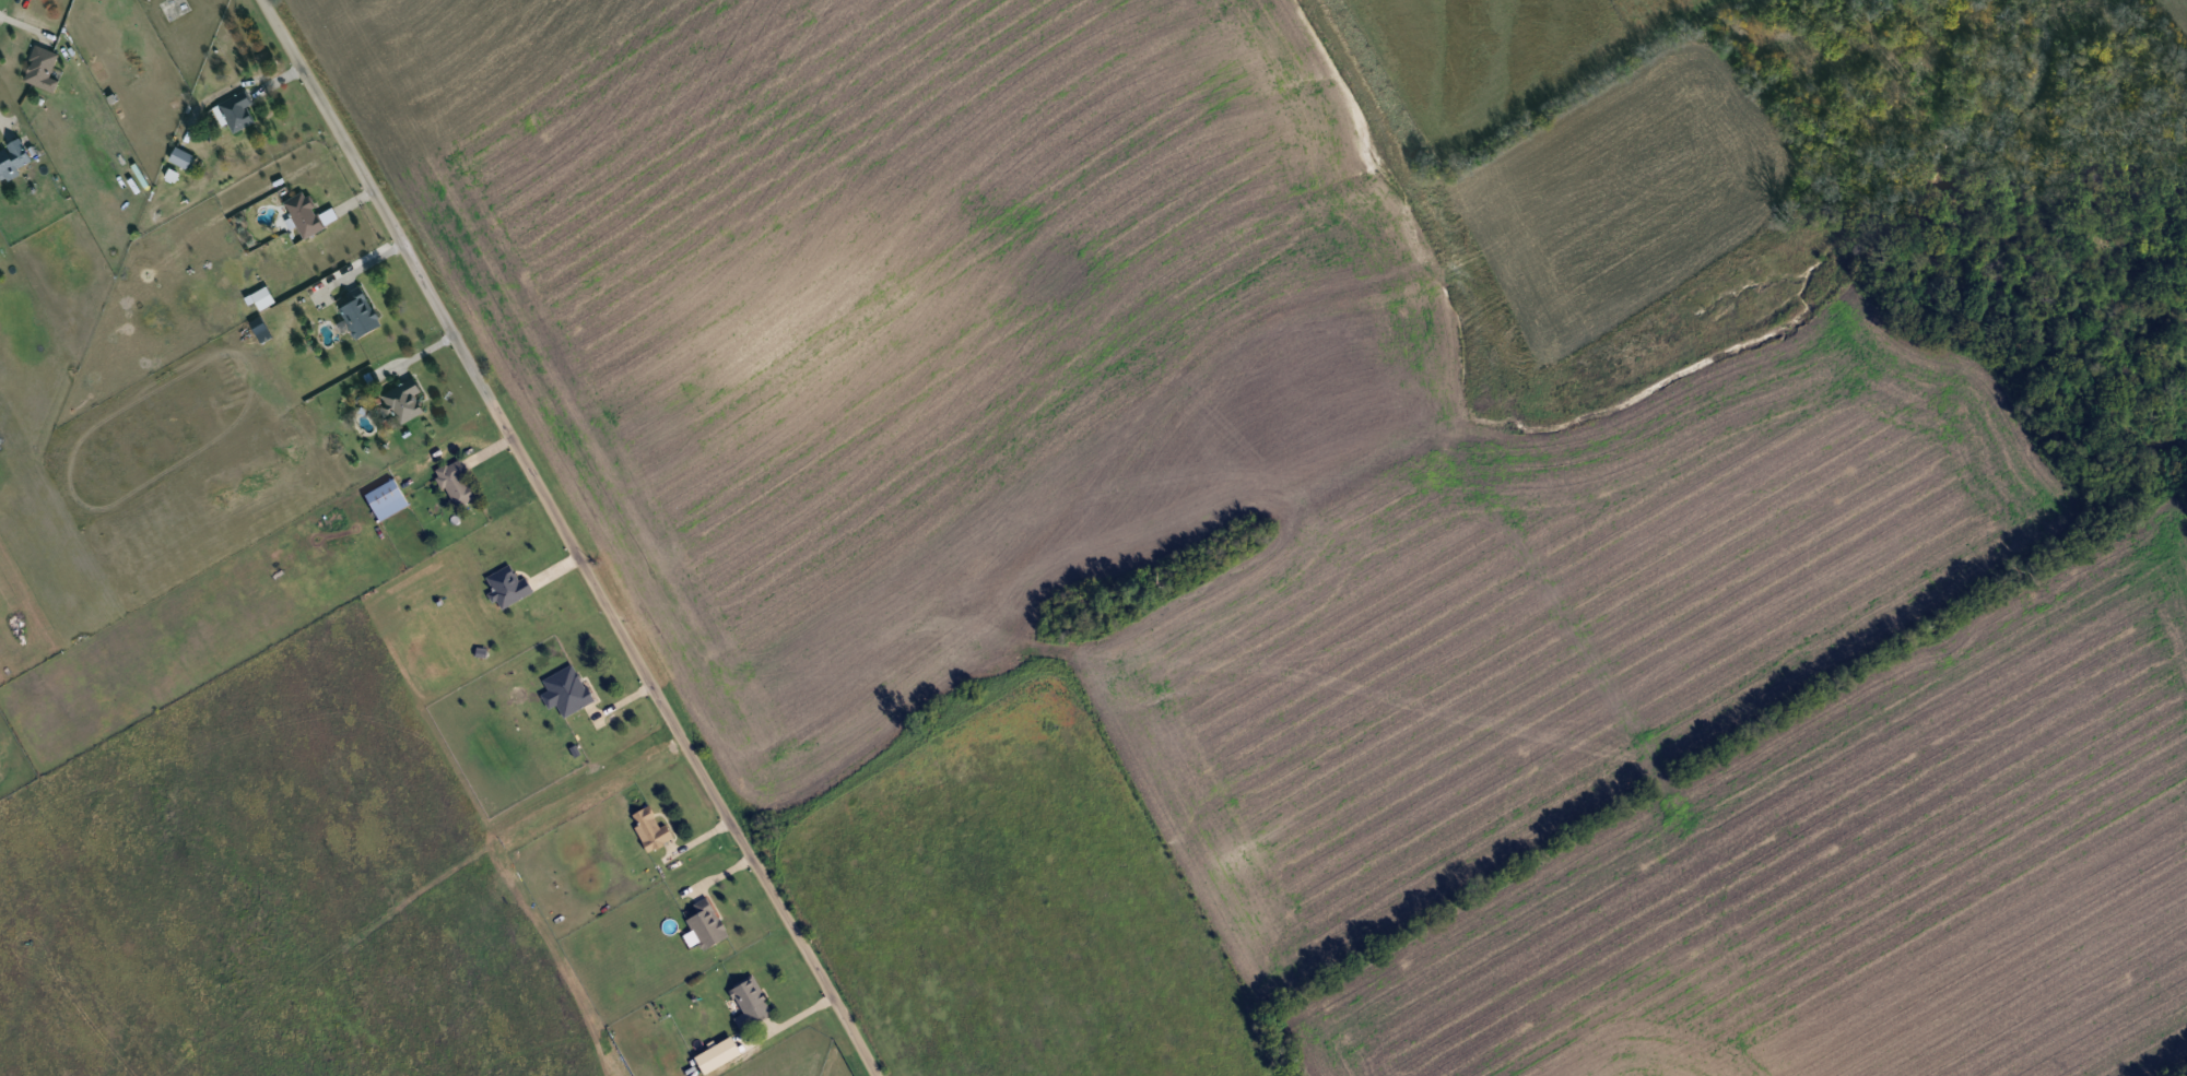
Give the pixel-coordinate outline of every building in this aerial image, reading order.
[(15,76),(30,42),(52,50),(44,73),(52,76),(48,90),(15,76)] [(246,100),(239,104),(247,119),(227,130),(211,100),(238,86),(246,100)] [(12,168),(0,176),(0,142),(11,135),(26,157),(11,166),(12,168)] [(186,153),(179,165),(164,156),(171,144),(186,153)] [(296,236),(279,197),(299,188),(317,226),(296,236)] [(377,320),(352,336),(332,305),(340,299),(337,295),(354,283),(377,320)] [(410,392),(419,411),(393,422),(378,389),(409,375),(415,389),(410,392)] [(431,471),(451,459),(474,495),(454,508),(431,471)] [(404,506),(374,520),(361,490),(392,477),(404,506)] [(499,607),(483,576),(507,563),(516,579),(522,576),(531,591),(499,607)] [(571,663),(590,701),(560,716),(541,677),(571,663)] [(656,826),(662,823),(670,836),(650,847),(632,812),(645,804),(656,826)] [(706,897),(725,935),(698,947),(683,915),(687,913),(684,908),(706,897)] [(768,1013),(736,1028),(729,1014),(736,1012),(724,986),(751,974),(768,1013)]
